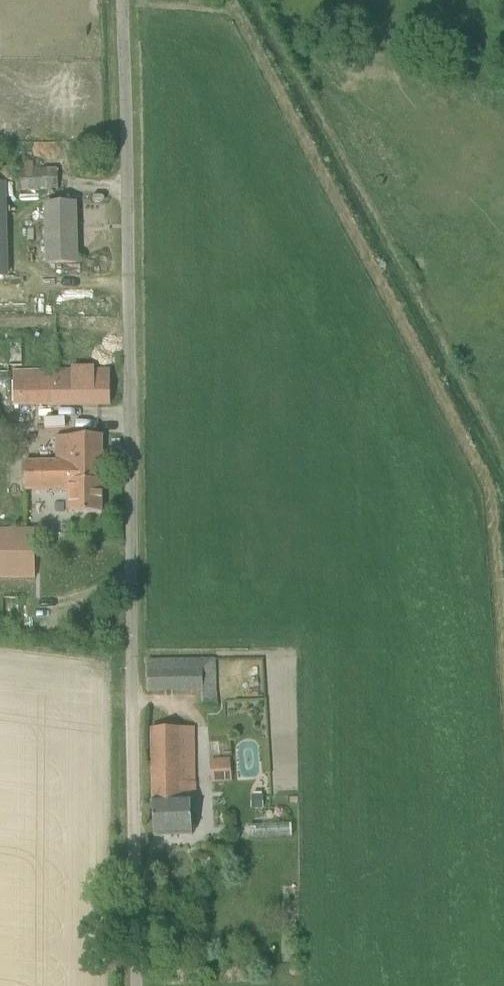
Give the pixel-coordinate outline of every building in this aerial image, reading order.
[(35,163),(17,163),(17,191),(59,189),(58,169),(35,170),(35,163)] [(77,263),(76,204),(47,205),(49,264),(77,263)] [(4,248),(0,248),(0,306),(27,306),(26,278),(5,278),(4,248)] [(14,405),(110,404),(110,371),(14,372),(14,405)] [(70,513),(103,514),(103,436),(58,437),(58,461),(26,461),(26,491),(70,490),(70,513)] [(36,577),(35,531),(0,531),(0,577),(36,577)] [(215,660),(182,660),(182,691),(216,690),(215,660)] [(195,727),(152,728),(155,837),(193,835),(191,800),(196,800),(195,727)] [(233,756),(213,758),(214,781),(234,779),(233,756)]
